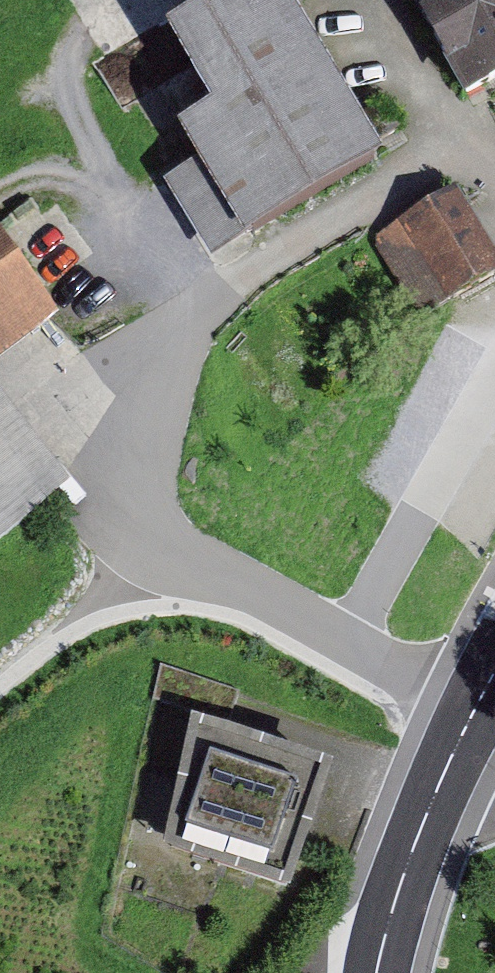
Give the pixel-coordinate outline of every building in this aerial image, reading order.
[(254,0),(227,0),(147,47),(187,127),(161,146),(230,259),(363,177),(254,0)] [(467,91),(494,75),(494,0),(416,0),(467,91)] [(458,191),(379,240),(425,313),(494,270),(494,249),(458,191)] [(0,291),(0,344),(25,327),(0,291)] [(53,521),(0,444),(0,557),(53,521)] [(288,889),(328,764),(196,723),(157,848),(288,889)]
